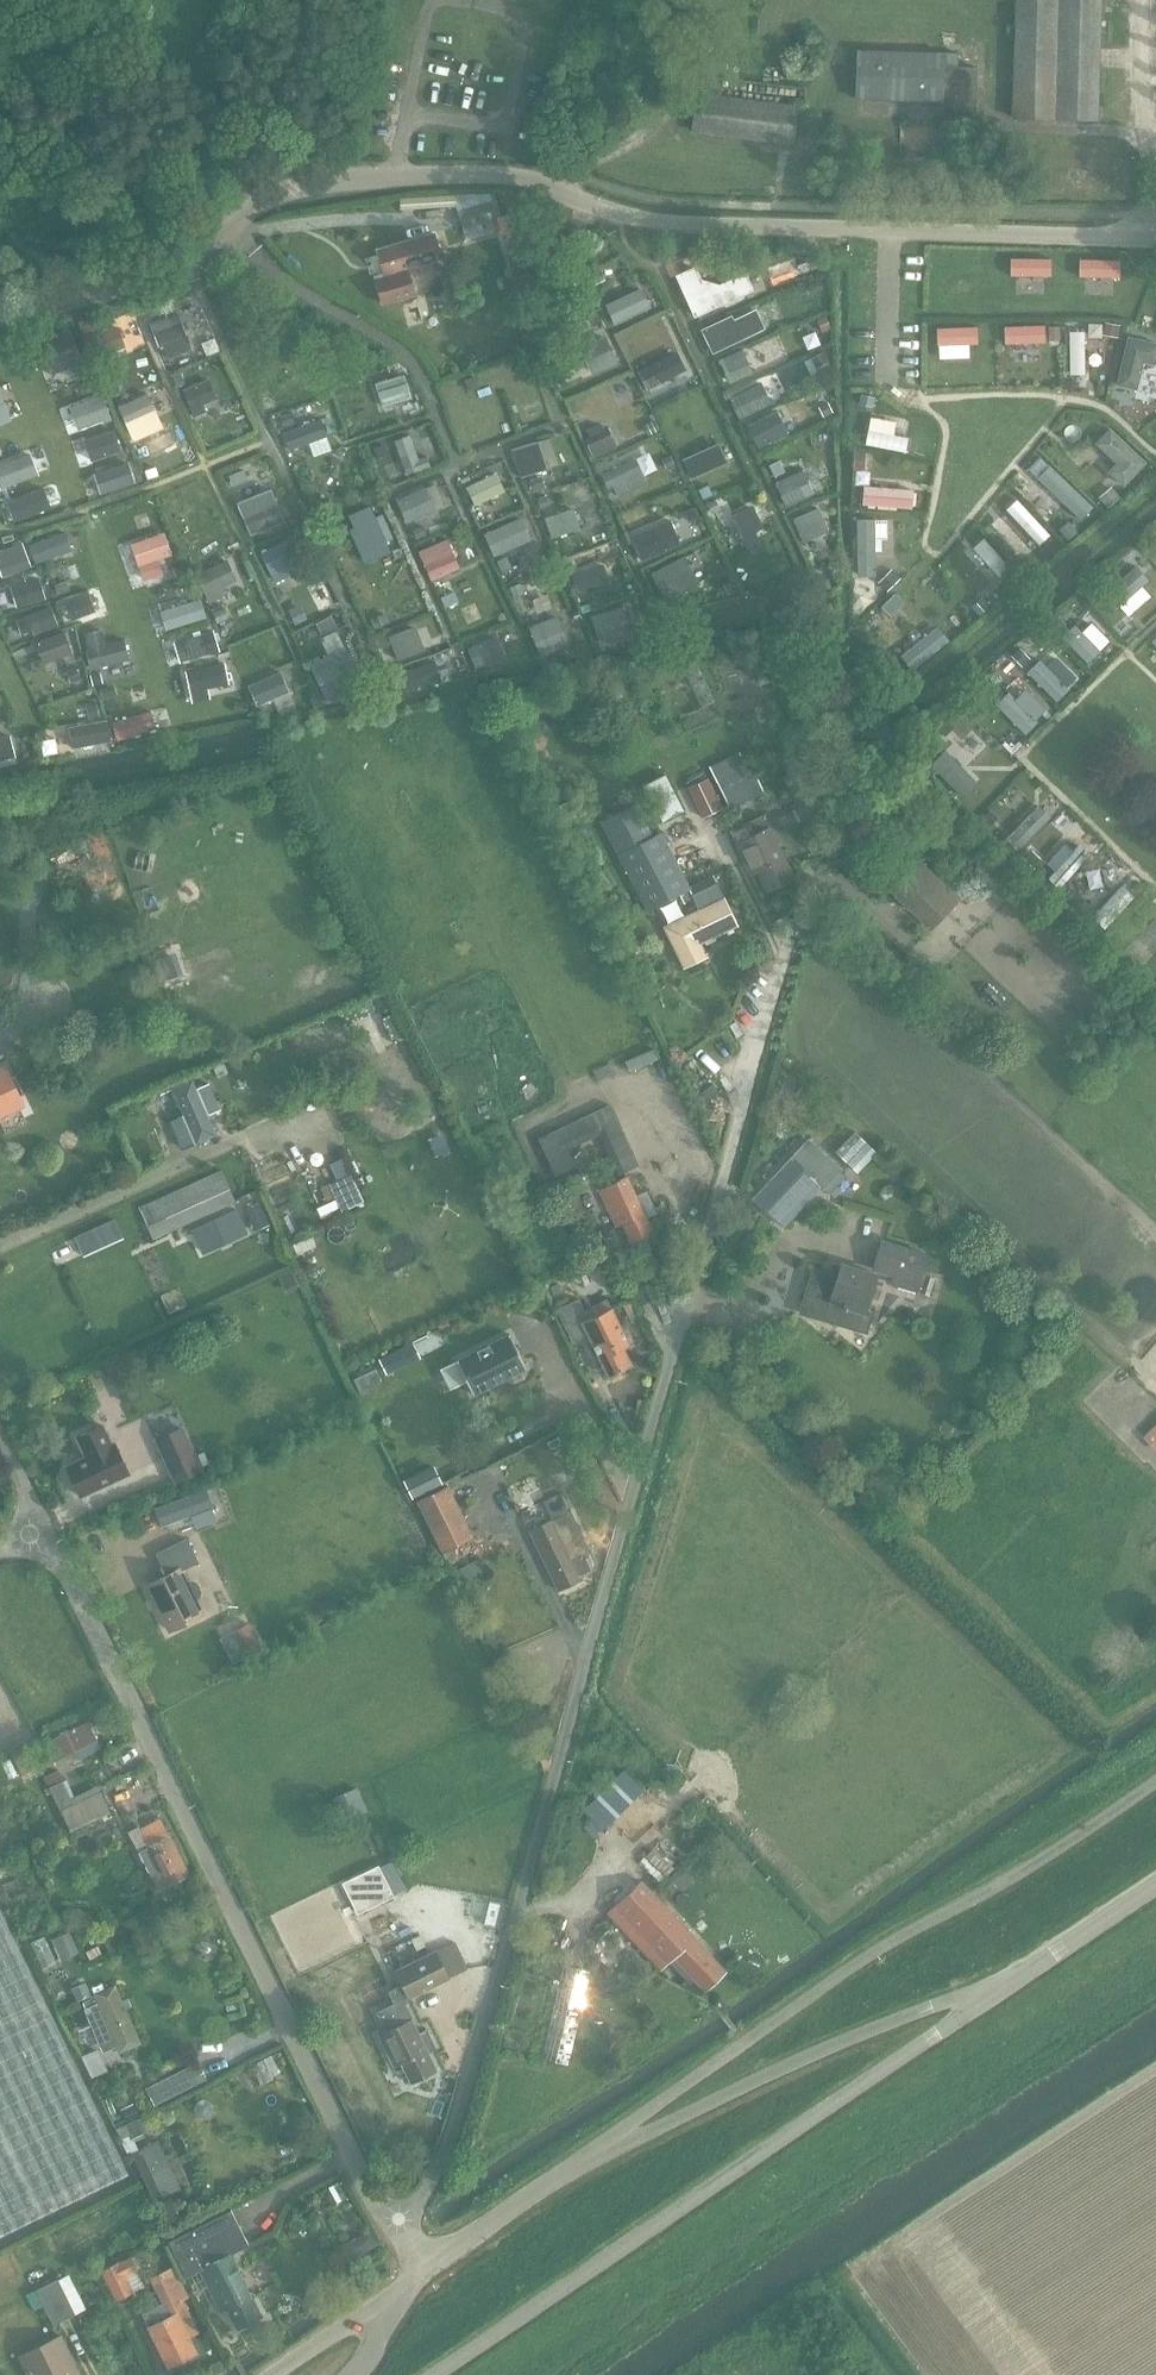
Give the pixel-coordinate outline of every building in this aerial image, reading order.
[(1097,118),(1100,0),(1016,0),(1013,117),(1097,118)] [(975,115),(976,68),(958,67),(959,53),(857,50),(856,97),(943,100),(943,97),(956,97),(955,115),(975,115)] [(693,129),(792,141),(796,107),(697,95),(693,129)] [(496,199),(457,211),(462,226),(466,238),(484,233),(480,221),(499,215),(501,215),(496,199)] [(511,213),(497,217),(502,234),(516,230),(511,213)] [(407,268),(443,257),(436,234),(383,251),(390,274),(375,279),(382,303),(415,293),(407,268)] [(1012,254),(1012,273),(1054,275),(1055,256),(1012,254)] [(1081,274),(1123,276),(1123,256),(1081,255),(1081,274)] [(601,270),(588,276),(593,286),(606,281),(601,270)] [(818,281),(809,285),(813,294),(822,289),(818,281)] [(698,320),(719,311),(708,284),(686,294),(698,320)] [(614,324),(649,307),(640,289),(606,306),(614,324)] [(734,315),(703,329),(713,352),(740,339),(766,327),(758,308),(736,319),(734,315)] [(129,312),(114,318),(126,345),(141,338),(129,312)] [(159,345),(185,335),(177,313),(151,323),(159,345)] [(827,317),(818,321),(822,331),(831,328),(827,317)] [(1006,341),(1047,341),(1047,322),(1006,323),(1006,341)] [(1106,323),(1104,333),(1118,336),(1120,326),(1106,323)] [(940,324),(940,356),(970,356),(970,341),(981,341),(981,324),(940,324)] [(117,327),(83,340),(90,359),(124,346),(117,327)] [(1060,327),(1050,327),(1050,341),(1060,341),(1060,327)] [(69,329),(39,341),(53,375),(83,362),(69,329)] [(1087,371),(1086,329),(1071,329),(1071,372),(1087,371)] [(1116,382),(1139,389),(1147,360),(1155,363),(1155,341),(1130,333),(1116,382)] [(615,362),(605,338),(585,346),(594,371),(615,362)] [(729,381),(751,371),(742,350),(720,360),(729,381)] [(824,352),(812,358),(817,367),(828,361),(824,352)] [(639,370),(649,388),(682,371),(673,353),(639,370)] [(185,375),(173,380),(176,388),(188,382),(185,375)] [(383,406),(410,398),(403,376),(376,384),(383,406)] [(201,404),(216,398),(208,380),(183,391),(194,416),(205,411),(201,404)] [(740,418),(770,403),(761,384),(730,399),(740,418)] [(13,421),(0,390),(0,426),(13,421)] [(126,425),(154,412),(147,395),(119,407),(126,425)] [(862,395),(860,404),(874,407),(876,398),(862,395)] [(104,423),(111,420),(102,396),(70,408),(78,428),(102,419),(104,423)] [(828,404),(819,408),(824,416),(832,412),(828,404)] [(291,413),(281,417),(284,426),(295,422),(291,413)] [(758,446),(786,433),(775,413),(748,426),(758,446)] [(871,414),(869,444),(911,447),(913,417),(871,414)] [(289,449),(325,436),(319,421),(283,433),(289,449)] [(656,421),(646,426),(650,435),(661,430),(656,421)] [(587,429),(590,436),(585,439),(594,458),(616,447),(607,429),(601,431),(598,424),(587,429)] [(1096,441),(1116,460),(1109,467),(1126,484),(1149,460),(1112,424),(1096,441)] [(135,440),(148,469),(181,454),(168,426),(135,440)] [(91,459),(119,450),(113,431),(85,440),(91,459)] [(427,457),(417,460),(409,436),(395,441),(406,475),(430,466),(427,457)] [(521,478),(546,470),(538,442),(512,449),(521,478)] [(691,478),(727,462),(719,444),(682,460),(691,478)] [(383,445),(374,449),(378,459),(387,455),(383,445)] [(36,473),(29,454),(0,465),(0,486),(1,487),(36,473)] [(855,454),(855,467),(865,468),(865,454),(855,454)] [(671,455),(663,460),(667,468),(675,464),(671,455)] [(609,488),(641,472),(634,459),(602,474),(609,488)] [(779,461),(769,466),(774,477),(784,471),(779,461)] [(134,482),(127,462),(95,473),(102,493),(134,482)] [(1082,517),(1096,503),(1053,462),(1039,476),(1082,517)] [(242,470),(228,476),(232,486),(246,479),(242,470)] [(787,505),(812,493),(802,472),(777,484),(787,505)] [(475,504),(504,491),(496,474),(467,488),(475,504)] [(541,477),(531,481),(535,491),(545,488),(541,477)] [(709,484),(699,489),(704,498),(713,494),(709,484)] [(915,506),(916,486),(863,484),(862,503),(915,506)] [(14,520),(49,506),(42,488),(7,502),(14,520)] [(407,521),(434,510),(425,488),(398,500),(407,521)] [(1114,489),(1101,499),(1109,508),(1121,498),(1114,489)] [(548,497),(538,499),(541,509),(551,506),(548,497)] [(1019,498),(1006,509),(1036,545),(1050,534),(1019,498)] [(717,500),(708,504),(712,513),(721,509),(717,500)] [(251,533),(283,520),(275,501),(243,515),(251,533)] [(752,505),(731,515),(748,551),(761,545),(755,531),(763,527),(752,505)] [(696,506),(685,511),(689,521),(700,517),(696,506)] [(804,541),(827,530),(817,508),(794,519),(804,541)] [(552,537),(579,528),(573,509),(545,518),(552,537)] [(494,554),(529,539),(520,519),(486,534),(494,554)] [(642,559),(679,543),(669,520),(632,536),(642,559)] [(1070,523),(1061,531),(1068,540),(1077,532),(1070,523)] [(424,527),(414,531),(417,540),(428,536),(424,527)] [(36,563),(71,550),(64,533),(30,545),(36,563)] [(139,565),(170,554),(163,534),(132,545),(139,565)] [(999,573),(1010,563),(986,535),(975,545),(999,573)] [(271,572),(296,560),(288,542),(262,554),(271,572)] [(31,565),(23,544),(0,552),(0,567),(3,576),(31,565)] [(431,579),(458,567),(452,552),(425,563),(431,579)] [(653,569),(665,597),(700,581),(688,554),(653,569)] [(1033,557),(1024,566),(1030,574),(1040,565),(1033,557)] [(507,558),(498,562),(502,572),(511,568),(507,558)] [(230,575),(233,574),(227,562),(200,575),(212,600),(225,594),(221,585),(232,580),(230,575)] [(1152,595),(1143,584),(1151,578),(1140,564),(1110,588),(1130,613),(1152,595)] [(603,565),(573,576),(579,590),(608,579),(603,565)] [(1111,568),(1099,579),(1107,588),(1119,577),(1111,568)] [(892,571),(879,583),(887,592),(900,579),(892,571)] [(17,606),(44,598),(38,579),(11,587),(17,606)] [(65,581),(53,586),(56,595),(69,590),(65,581)] [(729,582),(718,587),(724,597),(734,592),(729,582)] [(521,584),(511,589),(515,599),(525,595),(521,584)] [(94,612),(86,591),(58,602),(59,606),(65,604),(71,620),(94,612)] [(454,593),(442,599),(446,608),(458,602),(454,593)] [(883,606),(892,617),(906,604),(897,594),(883,606)] [(168,628),(206,617),(200,599),(163,611),(168,628)] [(970,599),(962,607),(970,616),(978,608),(970,599)] [(593,612),(602,646),(638,636),(628,602),(593,612)] [(35,635),(57,626),(50,607),(16,620),(22,633),(32,628),(35,635)] [(223,608),(212,613),(217,623),(228,618),(223,608)] [(384,615),(371,620),(375,629),(388,623),(384,615)] [(330,617),(316,624),(321,634),(335,626),(330,617)] [(530,628),(542,655),(567,645),(556,617),(530,628)] [(1085,631),(1074,622),(1062,636),(1092,660),(1112,637),(1093,621),(1085,631)] [(900,657),(913,672),(951,641),(939,625),(900,657)] [(398,659),(421,650),(413,627),(389,636),(398,659)] [(183,661),(219,650),(213,631),(178,642),(183,661)] [(45,663),(71,653),(63,633),(37,643),(45,663)] [(124,639),(87,649),(92,669),(130,660),(124,639)] [(475,667),(502,657),(496,639),(469,649),(475,667)] [(320,686),(354,670),(344,649),(310,664),(320,686)] [(1021,649),(1012,657),(1022,666),(1030,658),(1021,649)] [(1059,700),(1072,687),(1042,657),(1029,670),(1059,700)] [(403,689),(440,677),(435,662),(398,674),(403,689)] [(190,692),(228,683),(224,664),(186,673),(190,692)] [(74,668),(65,671),(69,683),(78,680),(74,668)] [(258,705),(288,692),(280,673),(250,686),(258,705)] [(98,674),(89,676),(92,686),(101,684),(98,674)] [(112,686),(99,690),(102,699),(115,695),(112,686)] [(1027,732),(1040,720),(1011,690),(998,702),(1027,732)] [(318,694),(309,698),(313,708),(322,705),(318,694)] [(233,702),(233,711),(244,712),(244,703),(233,702)] [(95,705),(85,707),(87,717),(97,715),(95,705)] [(118,740),(155,729),(150,712),(113,723),(118,740)] [(73,747),(110,740),(106,721),(69,728),(73,747)] [(15,757),(9,736),(0,738),(0,760),(15,757)] [(729,807),(764,791),(752,765),(747,767),(740,753),(710,767),(729,807)] [(667,774),(646,785),(665,823),(686,812),(667,774)] [(709,778),(688,788),(703,818),(724,808),(709,778)] [(1008,836),(1021,848),(1053,814),(1041,802),(1008,836)] [(632,814),(607,827),(621,855),(649,911),(680,895),(684,904),(693,899),(698,909),(689,913),(665,926),(667,929),(685,966),(708,956),(702,945),(739,927),(726,901),(713,874),(690,886),(663,834),(657,837),(643,809),(632,814)] [(763,814),(733,830),(740,844),(755,874),(762,871),(772,889),(795,877),(766,820),(763,814)] [(1063,887),(1092,850),(1079,840),(1051,877),(1063,887)] [(1032,852),(1024,860),(1035,870),(1042,862),(1032,852)] [(917,857),(887,889),(931,930),(961,899),(917,857)] [(1074,892),(1067,900),(1077,909),(1085,902),(1074,892)] [(24,1106),(5,1066),(0,1068),(0,1117),(24,1106)] [(172,1088),(197,1143),(217,1134),(193,1079),(172,1088)] [(576,1165),(569,1149),(600,1134),(619,1174),(639,1164),(611,1105),(539,1139),(556,1175),(576,1165)] [(861,1169),(879,1149),(857,1128),(838,1148),(861,1169)] [(792,1156),(797,1161),(787,1171),(785,1169),(757,1198),(778,1218),(806,1189),(803,1187),(813,1176),(825,1187),(841,1169),(809,1138),(792,1156)] [(339,1179),(330,1183),(342,1209),(364,1200),(352,1174),(345,1157),(332,1163),(339,1179)] [(139,1208),(152,1238),(235,1201),(222,1171),(139,1208)] [(625,1225),(633,1243),(657,1232),(631,1176),(602,1189),(620,1227),(625,1225)] [(259,1201),(246,1207),(251,1219),(265,1212),(259,1201)] [(236,1210),(193,1229),(204,1255),(248,1236),(236,1210)] [(127,1237),(119,1217),(75,1236),(84,1256),(127,1237)] [(930,1255),(884,1241),(876,1269),(922,1282),(930,1255)] [(811,1316),(868,1333),(873,1313),(868,1311),(879,1275),(843,1264),(840,1275),(815,1268),(806,1299),(815,1302),(811,1316)] [(292,1269),(279,1276),(287,1293),(300,1286),(292,1269)] [(624,1348),(631,1344),(612,1307),(590,1318),(580,1299),(559,1309),(574,1340),(590,1333),(611,1375),(632,1364),(624,1348)] [(457,1360),(473,1394),(527,1368),(510,1334),(457,1360)] [(380,1359),(386,1372),(419,1358),(413,1344),(380,1359)] [(376,1369),(354,1380),(361,1394),(383,1383),(376,1369)] [(1145,1433),(1155,1444),(1155,1422),(1145,1433)] [(86,1456),(67,1465),(82,1496),(129,1474),(114,1443),(112,1444),(103,1425),(77,1438),(86,1456)] [(183,1429),(157,1441),(175,1481),(201,1468),(183,1429)] [(412,1494),(444,1482),(437,1463),(405,1475),(412,1494)] [(206,1485),(154,1504),(160,1522),(213,1503),(206,1485)] [(443,1552),(472,1538),(447,1486),(417,1501),(443,1552)] [(544,1501),(554,1522),(533,1531),(562,1591),(584,1581),(575,1560),(590,1553),(561,1493),(544,1501)] [(195,1598),(198,1597),(200,1593),(196,1585),(192,1584),(188,1585),(182,1571),(199,1563),(187,1540),(157,1555),(168,1576),(148,1586),(170,1631),(203,1615),(195,1598)] [(331,1597),(318,1603),(324,1616),(337,1610),(331,1597)] [(250,1625),(238,1631),(250,1654),(262,1648),(250,1625)] [(102,1748),(88,1721),(45,1743),(57,1765),(67,1766),(102,1748)] [(602,1828),(604,1830),(644,1789),(624,1770),(584,1810),(593,1819),(585,1827),(594,1836),(602,1828)] [(60,1773),(46,1779),(69,1828),(110,1809),(100,1785),(71,1798),(60,1773)] [(356,1787),(333,1798),(344,1821),(367,1810),(356,1787)] [(188,1876),(160,1821),(130,1836),(139,1853),(138,1854),(150,1878),(152,1876),(159,1889),(164,1886),(164,1888),(188,1876)] [(380,1865),(343,1883),(358,1914),(394,1896),(380,1865)] [(698,1979),(707,1989),(727,1971),(644,1880),(609,1911),(663,1970),(672,1962),(693,1984),(698,1979)] [(129,2173),(0,1906),(0,2236),(129,2173)] [(71,1932),(51,1940),(60,1961),(80,1954),(71,1932)] [(389,2035),(381,2039),(395,2067),(404,2063),(414,2082),(438,2071),(429,2051),(436,2048),(429,2033),(421,2036),(405,2001),(450,1980),(438,1953),(398,1972),(405,1987),(390,1993),(397,2006),(379,2015),(389,2035)] [(85,1999),(88,2007),(84,2009),(103,2052),(117,2046),(120,2053),(142,2043),(116,1984),(94,1993),(95,1995),(85,1999)] [(86,2053),(95,2074),(109,2067),(99,2046),(86,2053)] [(207,2078),(198,2061),(147,2087),(155,2104),(207,2078)] [(135,2106),(122,2112),(127,2121),(139,2115),(135,2106)] [(127,2124),(117,2128),(121,2139),(131,2134),(135,2141),(145,2136),(143,2132),(148,2130),(142,2117),(127,2124)] [(163,2198),(182,2189),(159,2140),(133,2154),(154,2198),(162,2194),(163,2198)] [(188,2276),(200,2270),(220,2310),(228,2307),(238,2327),(261,2315),(230,2254),(248,2245),(231,2210),(170,2241),(188,2276)] [(365,2251),(360,2241),(347,2249),(352,2259),(365,2251)] [(129,2258),(101,2272),(115,2300),(132,2291),(125,2276),(135,2271),(129,2258)] [(187,2296),(172,2268),(150,2280),(162,2304),(141,2315),(168,2367),(197,2352),(187,2333),(196,2328),(181,2299),(187,2296)] [(54,2324),(77,2312),(59,2278),(37,2290),(54,2324)] [(58,2335),(19,2355),(28,2374),(78,2374),(58,2335)]
